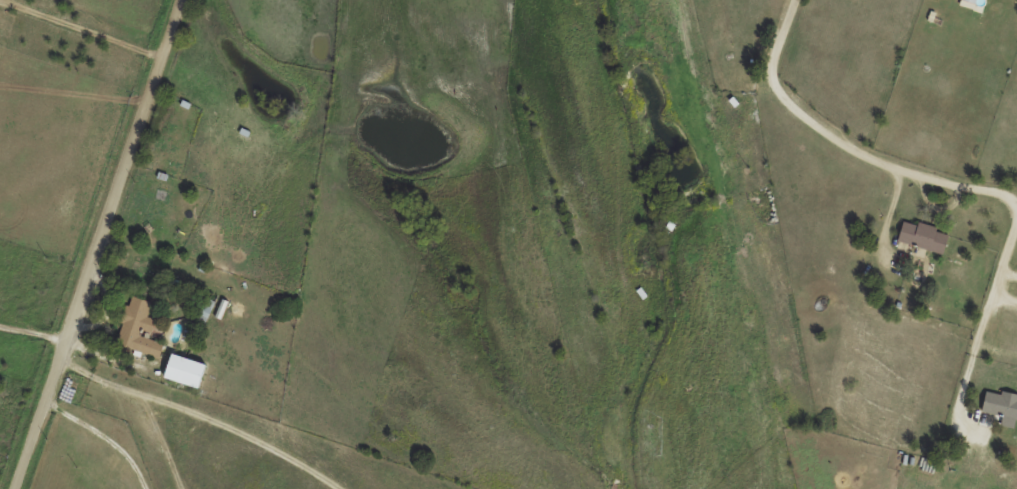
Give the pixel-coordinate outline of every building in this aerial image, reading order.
[(895,243),(942,254),(948,232),(900,221),(895,243)] [(215,293),(202,289),(193,319),(207,323),(215,293)] [(112,342),(157,358),(164,339),(162,339),(168,323),(147,315),(151,303),(130,295),(112,342)] [(195,388),(202,363),(166,353),(159,377),(195,388)] [(984,389),(979,411),(1001,415),(998,425),(1012,428),(1014,420),(1016,420),(1016,397),(984,389)]
